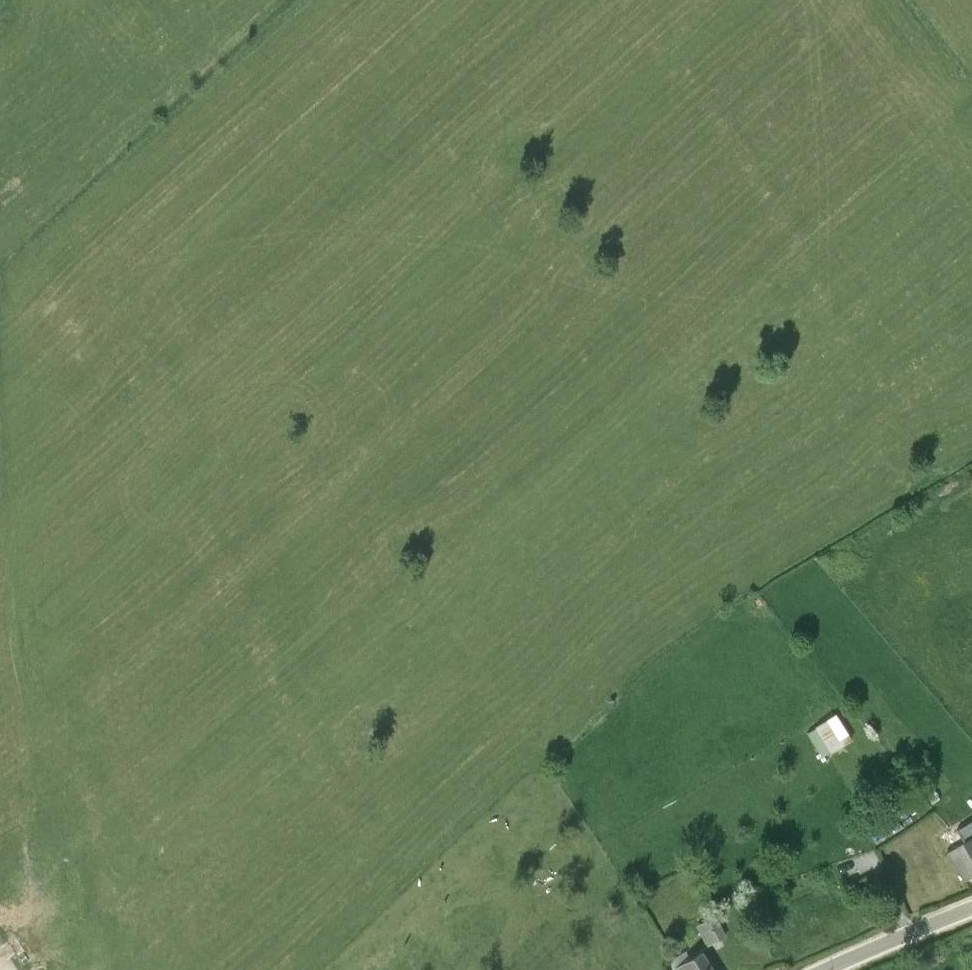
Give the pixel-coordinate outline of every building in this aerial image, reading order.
[(815,728),(807,733),(823,757),(830,752),(831,753),(852,740),(836,714),(815,727),(815,728)] [(947,852),(964,880),(971,876),(971,836),(947,852)] [(716,915),(696,926),(706,946),(726,936),(716,915)] [(670,960),(675,967),(672,969),(673,969),(713,969),(701,951),(690,958),(685,951),(670,960)]
